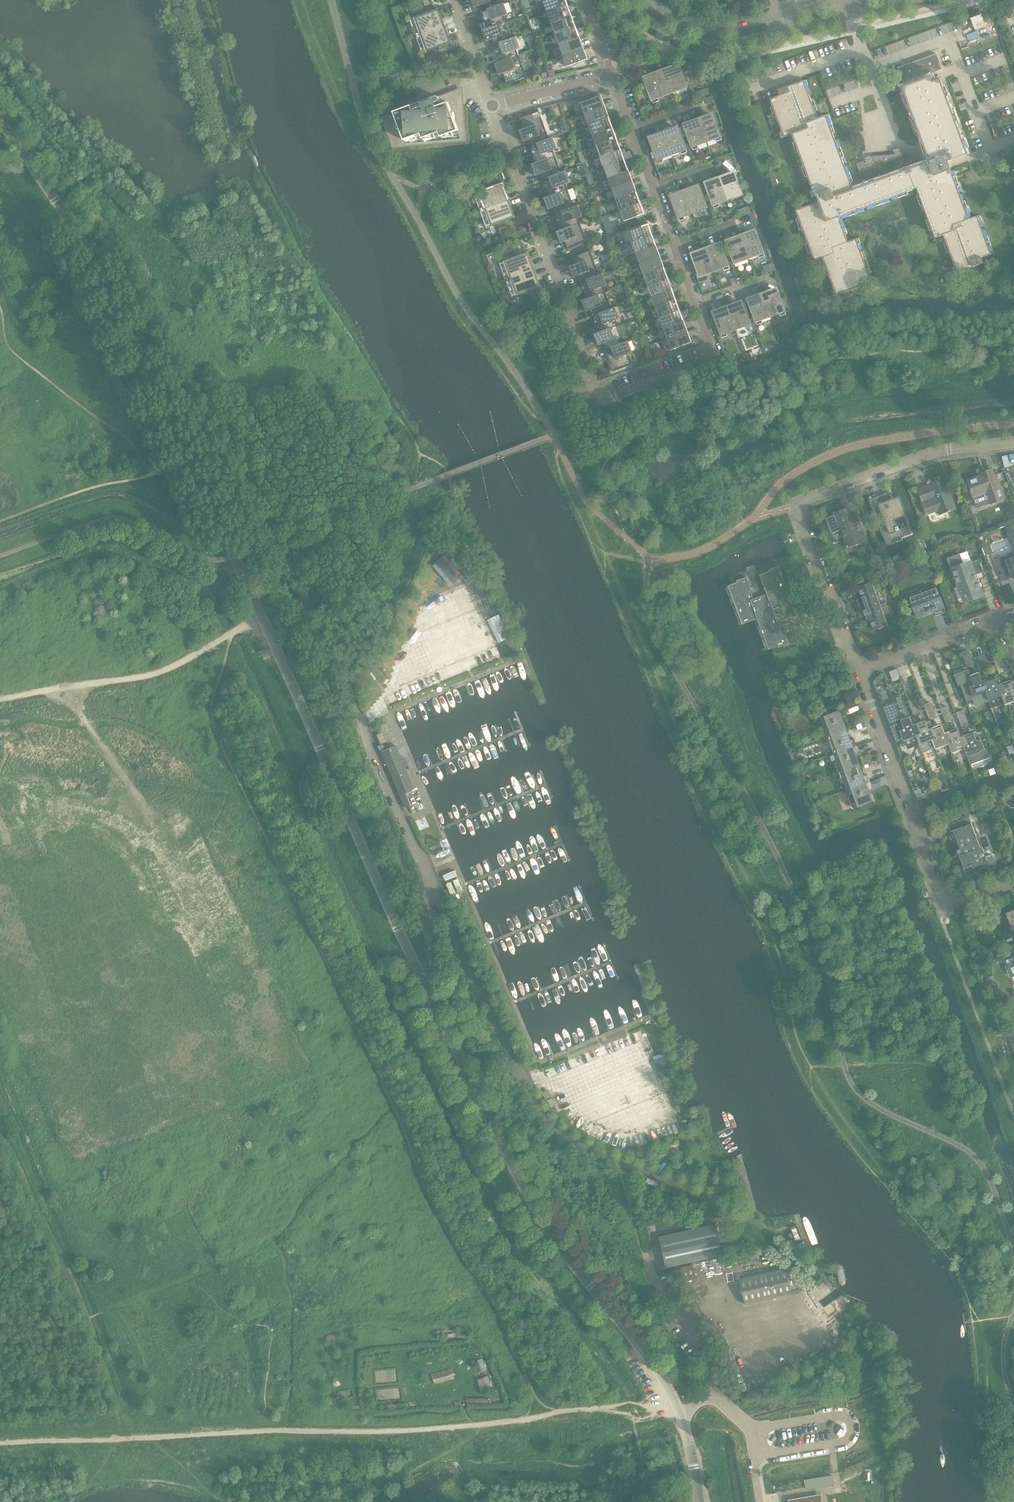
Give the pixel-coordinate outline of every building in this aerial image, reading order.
[(474,8),(478,6),(480,12),(504,3),(500,5),(498,0),(472,0),(474,8)] [(566,0),(551,0),(544,2),(548,13),(568,6),(566,0)] [(508,15),(504,3),(480,12),(487,29),(483,30),(506,22),(504,16),(508,15)] [(568,6),(548,13),(552,24),(572,16),(568,6)] [(410,19),(416,36),(444,26),(438,8),(437,9),(438,9),(411,19),(410,18),(410,19)] [(552,24),(556,35),(576,27),(572,16),(552,24)] [(493,46),(516,37),(512,38),(506,22),(483,30),(487,42),(491,40),(493,46)] [(451,44),(444,26),(416,36),(423,54),(423,53),(450,43),(450,44),(451,44)] [(576,27),(556,35),(560,45),(580,38),(576,27)] [(520,48),(516,37),(493,46),(499,62),(495,64),(519,56),(516,50),(520,48)] [(560,45),(564,56),(584,48),(580,38),(560,45)] [(584,48),(564,56),(568,67),(588,59),(584,48)] [(858,164),(861,173),(865,185),(854,189),(827,115),(819,118),(805,81),(779,90),(781,96),(771,100),(785,137),(793,134),(816,197),(818,196),(820,202),(796,211),(814,261),(823,258),(837,296),(863,286),(861,281),(871,277),(857,239),(849,242),(840,218),(861,210),(918,189),(936,239),(944,236),(958,273),(984,264),(982,258),(992,255),(978,217),(970,220),(949,162),(968,155),(966,148),(941,79),(933,82),(931,74),(943,70),(937,54),(899,68),(906,86),(903,87),(930,162),(916,167),(912,155),(904,157),(901,148),(894,151),(896,155),(873,157),(873,162),(865,163),(864,162),(858,164)] [(519,56),(495,64),(499,75),(503,74),(507,85),(527,77),(519,56)] [(673,66),(658,72),(663,84),(669,82),(673,93),(687,87),(686,85),(688,83),(689,81),(688,79),(687,77),(685,77),(683,77),(680,66),(674,68),(673,66)] [(663,84),(658,72),(649,75),(650,77),(644,79),(651,98),(653,103),(659,101),(658,98),(673,93),(669,82),(663,84)] [(436,97),(407,108),(380,118),(392,149),(468,142),(464,104),(450,106),(447,96),(440,99),(440,98),(439,98),(439,97),(438,97),(437,97),(436,97)] [(585,114),(605,107),(601,96),(581,103),(585,114)] [(585,114),(589,125),(609,117),(605,107),(585,114)] [(528,140),(530,146),(549,139),(539,111),(520,118),(524,129),(520,130),(524,142),(528,140)] [(707,116),(698,119),(707,142),(716,139),(717,142),(722,140),(720,134),(714,116),(708,118),(707,116)] [(564,133),(570,130),(565,117),(559,119),(564,133)] [(589,125),(593,136),(613,128),(609,117),(589,125)] [(707,142),(698,119),(689,122),(690,124),(684,126),(691,145),(693,150),(699,148),(698,145),(707,142)] [(593,136),(597,146),(617,139),(613,128),(593,136)] [(672,129),(663,132),(672,155),(681,152),(682,155),(687,153),(685,147),(679,129),(673,131),(672,129)] [(664,158),(672,155),(663,132),(654,135),(655,137),(649,139),(656,158),(657,160),(659,160),(660,163),(662,164),(664,164),(665,163),(666,161),(664,158)] [(536,163),(555,156),(553,151),(557,149),(553,138),(549,139),(530,146),(536,163)] [(597,146),(601,157),(621,149),(617,139),(597,146)] [(601,157),(605,168),(625,160),(621,149),(601,157)] [(562,173),(561,173),(555,156),(536,163),(532,164),(536,176),(540,174),(542,180),(562,173)] [(605,168),(609,178),(629,171),(625,160),(605,168)] [(549,197),(568,190),(566,184),(570,183),(565,171),(561,173),(562,173),(542,180),(548,197),(549,197)] [(609,178),(612,189),(633,182),(629,171),(609,178)] [(728,174),(719,177),(728,200),(742,195),(741,192),(742,192),(735,174),(729,176),(728,174)] [(728,200),(719,177),(710,180),(711,183),(706,185),(712,203),(715,209),(720,207),(719,204),(728,200)] [(612,189),(616,200),(637,192),(633,182),(612,189)] [(474,193),(480,211),(508,201),(502,183),(501,183),(502,184),(475,194),(474,193)] [(685,190),(693,213),(708,208),(707,205),(700,187),(694,189),(693,187),(685,190)] [(574,207),(568,190),(549,197),(548,197),(544,198),(549,210),(553,208),(555,214),(574,207)] [(684,216),(693,213),(685,190),(676,193),(676,195),(671,197),(677,216),(678,216),(680,221),(685,219),(684,216)] [(616,200),(620,210),(641,203),(637,192),(616,200)] [(515,218),(508,201),(480,211),(487,229),(487,228),(514,218),(514,219),(515,218)] [(641,203),(620,210),(624,222),(645,214),(641,203)] [(561,231),(580,224),(578,218),(582,216),(578,205),(574,207),(555,214),(561,230),(561,231)] [(609,214),(602,217),(609,233),(616,230),(609,214)] [(561,231),(561,230),(557,232),(561,243),(565,242),(568,250),(587,241),(580,224),(561,231)] [(632,243),(653,235),(649,224),(628,232),(632,243)] [(750,232),(741,235),(749,258),(758,255),(759,258),(765,256),(764,253),(756,232),(751,234),(750,232)] [(632,243),(636,253),(657,246),(653,235),(632,243)] [(749,258),(741,235),(732,239),(733,241),(727,243),(734,261),(735,264),(749,258)] [(715,245),(706,248),(714,271),(723,268),(725,271),(730,269),(729,266),(721,245),(716,247),(715,245)] [(636,253),(640,264),(660,256),(657,246),(636,253)] [(714,271),(706,248),(697,252),(698,254),(692,256),(699,276),(700,276),(700,277),(714,271)] [(599,275),(590,250),(571,259),(574,265),(570,267),(574,278),(578,277),(580,282),(599,275)] [(499,263),(506,280),(534,270),(527,252),(527,253),(500,263),(500,262),(499,263)] [(640,264),(644,275),(664,267),(660,256),(640,264)] [(644,275),(648,285),(668,278),(664,267),(644,275)] [(541,288),(534,270),(506,280),(512,298),(513,298),(513,297),(540,287),(540,288),(541,288)] [(586,299),(606,292),(604,286),(608,285),(603,273),(599,275),(580,282),(586,299)] [(648,285),(652,296),(672,289),(668,278),(648,285)] [(652,296),(656,307),(676,299),(672,289),(652,296)] [(762,294),(771,317),(780,313),(781,316),(786,314),(785,311),(778,290),(772,292),(771,290),(762,294)] [(612,309),(606,292),(586,299),(582,300),(586,312),(590,310),(592,316),(612,309)] [(762,320),(771,317),(762,294),(753,297),(754,299),(748,301),(755,319),(757,325),(763,323),(762,320)] [(656,307),(660,318),(680,310),(676,299),(656,307)] [(736,303),(727,306),(736,330),(750,324),(748,319),(743,303),(737,305),(736,303)] [(736,330),(727,306),(718,310),(719,312),(713,314),(720,332),(722,338),(728,336),(727,333),(736,330)] [(599,333),(618,326),(616,320),(620,319),(616,307),(612,309),(592,316),(598,333),(599,333)] [(660,318),(664,328),(684,321),(680,310),(660,318)] [(664,328),(668,339),(688,331),(684,321),(664,328)] [(624,343),(624,342),(618,326),(599,333),(598,333),(594,334),(599,346),(603,344),(605,350),(624,343)] [(688,331),(668,339),(672,350),(692,342),(688,331)] [(624,343),(605,350),(613,372),(632,365),(628,354),(632,352),(628,341),(624,342),(624,343)] [(981,476),(967,481),(970,488),(969,489),(970,492),(971,491),(974,500),(975,500),(974,499),(988,494),(992,503),(1005,499),(998,480),(997,481),(993,469),(981,474),(981,476)] [(929,484),(929,486),(919,490),(928,515),(927,512),(937,509),(940,515),(948,512),(948,513),(957,510),(945,478),(929,484)] [(888,493),(870,499),(881,529),(888,527),(890,533),(898,530),(900,536),(899,536),(900,538),(911,534),(900,502),(892,505),(888,493)] [(844,512),(827,518),(832,533),(841,530),(847,546),(848,548),(867,541),(853,506),(843,509),(844,512)] [(1006,555),(1007,555),(996,559),(1000,571),(1001,574),(1003,580),(1005,579),(1004,579),(1013,575),(1013,552),(1006,555)] [(461,563),(454,557),(452,559),(445,553),(433,567),(450,584),(462,571),(457,567),(461,563)] [(979,559),(971,562),(969,555),(967,554),(965,553),(963,553),(960,554),(960,553),(947,558),(964,604),(984,596),(978,579),(975,580),(973,576),(984,572),(979,559)] [(731,586),(734,596),(730,597),(731,598),(734,596),(739,609),(735,610),(736,611),(739,610),(744,623),(740,624),(741,625),(755,620),(760,618),(762,624),(758,625),(758,626),(762,624),(767,637),(763,639),(767,638),(771,648),(767,649),(767,650),(779,646),(779,647),(788,644),(784,630),(782,631),(779,622),(782,621),(793,617),(784,593),(782,589),(787,588),(779,566),(769,570),(770,571),(758,576),(759,576),(761,576),(765,587),(764,587),(765,590),(766,590),(768,594),(753,599),(750,591),(752,590),(747,577),(737,581),(738,582),(727,586),(727,587),(731,586)] [(862,597),(856,599),(861,612),(867,610),(868,611),(867,611),(870,619),(874,617),(878,628),(874,630),(874,631),(888,626),(884,615),(890,613),(886,602),(880,604),(872,582),(858,587),(862,597)] [(937,586),(909,596),(917,618),(935,611),(936,616),(946,612),(937,586)] [(499,615),(488,621),(499,643),(510,638),(499,615)] [(969,650),(962,653),(967,667),(974,664),(969,650)] [(985,654),(978,657),(983,671),(990,668),(985,654)] [(1001,658),(994,661),(999,674),(1006,672),(1001,658)] [(988,682),(986,679),(985,676),(981,678),(980,674),(974,676),(975,678),(965,681),(965,679),(959,681),(967,701),(974,698),(973,697),(986,692),(986,691),(990,689),(988,682)] [(995,676),(986,679),(988,682),(990,689),(986,691),(986,692),(992,709),(1005,704),(1002,696),(1002,695),(1006,693),(1002,683),(998,684),(995,676)] [(1005,704),(1005,705),(1013,701),(1013,682),(1013,683),(1011,679),(1002,683),(1006,693),(1002,695),(1002,696),(1005,704)] [(895,705),(884,709),(897,746),(906,742),(905,741),(916,736),(916,735),(921,733),(918,727),(916,719),(911,721),(910,718),(905,720),(906,722),(902,723),(898,711),(904,709),(899,695),(893,697),(895,705)] [(916,699),(909,701),(914,715),(921,713),(916,699)] [(932,702),(925,705),(930,718),(937,716),(932,702)] [(828,736),(847,729),(842,718),(847,717),(844,709),(821,717),(828,736)] [(964,710),(957,713),(963,727),(967,725),(969,724),(964,710)] [(950,712),(943,714),(946,722),(953,720),(950,712)] [(922,725),(918,727),(921,733),(916,735),(916,736),(920,745),(933,740),(932,739),(937,737),(935,731),(931,722),(927,724),(926,722),(921,724),(922,725)] [(971,735),(967,725),(963,727),(966,735),(969,745),(965,747),(965,748),(969,757),(980,752),(983,758),(989,755),(987,749),(985,749),(981,739),(978,741),(975,734),(971,735)] [(932,739),(933,740),(936,749),(949,744),(949,743),(953,741),(951,734),(948,726),(943,728),(943,726),(937,728),(938,730),(935,731),(937,737),(932,739)] [(828,736),(835,754),(858,746),(855,739),(851,740),(847,729),(828,736)] [(954,733),(951,734),(953,741),(949,743),(949,744),(952,752),(965,748),(965,747),(969,745),(966,735),(961,737),(959,730),(954,732),(954,733)] [(381,752),(399,796),(414,790),(395,746),(381,752)] [(835,754),(842,772),(860,765),(856,754),(860,753),(858,746),(835,754)] [(842,772),(848,790),(871,782),(868,774),(864,776),(860,765),(842,772)] [(871,782),(848,790),(855,808),(873,802),(869,790),(874,789),(871,782)] [(954,822),(957,829),(951,831),(951,832),(954,831),(963,855),(960,856),(964,869),(982,862),(977,850),(980,849),(981,851),(982,850),(969,817),(954,822)] [(1006,960),(1012,977),(1013,977),(1013,957),(1006,960)] [(660,1236),(666,1268),(723,1255),(721,1242),(720,1242),(717,1224),(692,1230),(660,1236)] [(740,1279),(745,1304),(792,1294),(787,1269),(740,1279)] [(451,1369),(431,1374),(434,1384),(454,1378),(451,1369)] [(489,1376),(478,1380),(482,1391),(493,1387),(489,1376)] [(770,1463),(771,1469),(793,1465),(792,1459),(770,1463)] [(835,1485),(833,1475),(804,1479),(806,1490),(835,1485)] [(821,1494),(788,1499),(788,1501),(822,1501),(821,1494)]
